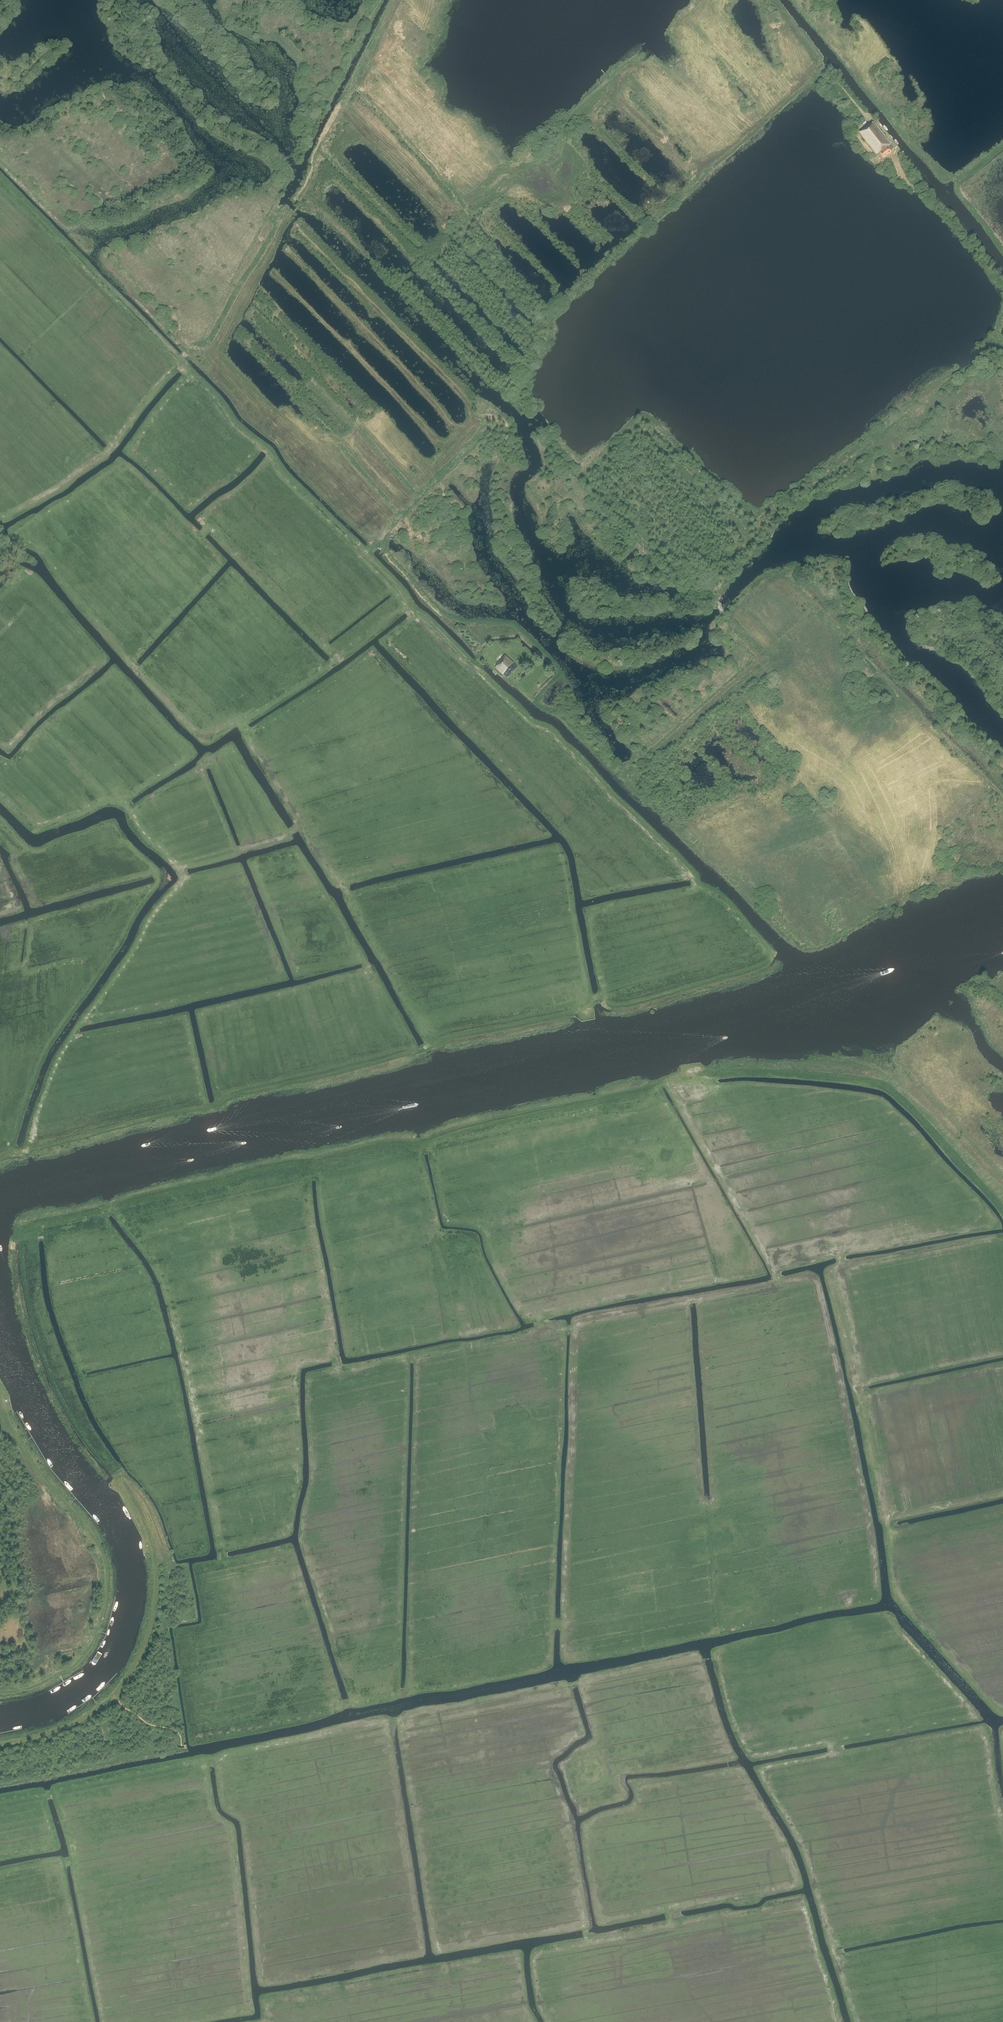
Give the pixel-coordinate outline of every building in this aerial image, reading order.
[(891,144),(874,122),(870,125),(869,124),(858,133),(876,155),(879,153),(883,158),(891,152),(889,150),(892,147),(890,144),(891,144)] [(507,678),(517,667),(504,656),(497,664),(498,664),(495,667),(507,678)]
